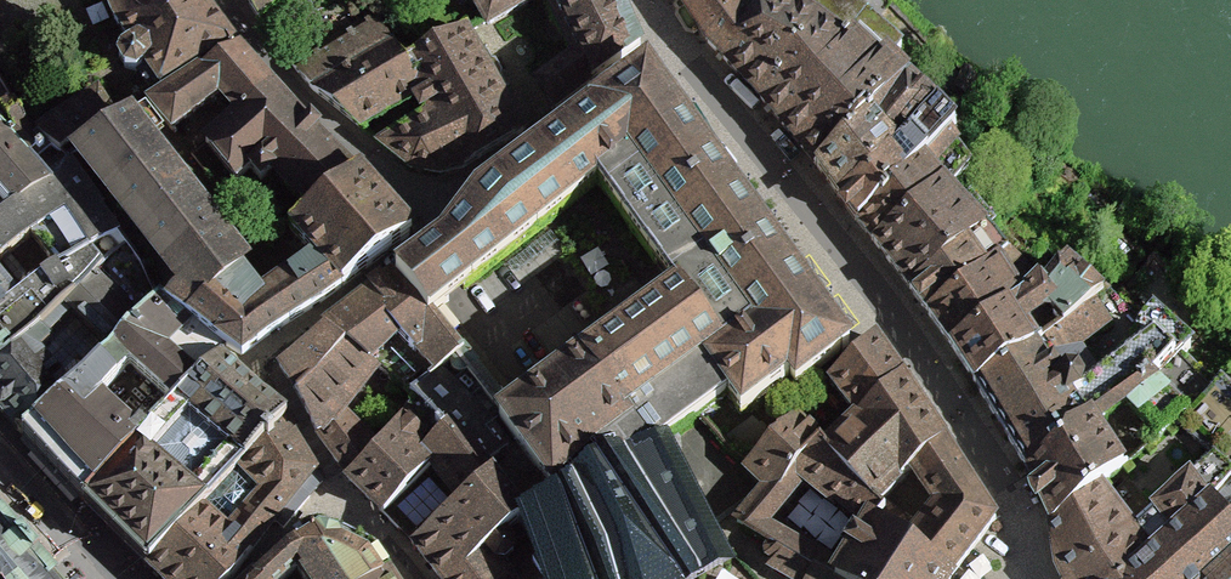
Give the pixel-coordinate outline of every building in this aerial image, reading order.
[(115,20),(115,22),(160,0),(106,0),(115,20)] [(232,42),(200,0),(160,0),(115,22),(132,46),(122,51),(119,58),(125,68),(136,71),(145,65),(161,88),(232,42)] [(259,21),(284,0),(246,0),(259,21)] [(531,0),(474,0),(488,25),(531,0)] [(538,84),(555,109),(597,78),(640,47),(615,0),(548,0),(576,58),(538,84)] [(708,43),(722,58),(732,69),(736,74),(761,100),(793,139),(798,144),(817,168),(865,129),(906,91),(907,90),(886,71),(896,60),(901,56),(896,51),(894,52),(874,34),(875,32),(871,29),(870,30),(849,12),(850,10),(848,8),(854,0),(681,0),(708,43)] [(301,76),(314,91),(391,43),(378,14),(293,67),(301,76)] [(498,148),(523,133),(507,106),(464,31),(405,62),(417,93),(429,115),(463,168),(498,148)] [(391,43),(314,91),(339,111),(358,126),(417,93),(405,62),(392,43),(391,43)] [(262,76),(237,48),(149,103),(170,129),(171,129),(220,93),(239,115),(271,87),(262,76)] [(498,417),(552,491),(622,439),(634,458),(667,438),(726,395),(740,414),(789,378),(795,386),(840,352),(841,354),(851,347),(841,334),(821,306),(814,296),(794,268),(787,259),(766,231),(759,221),(746,204),(739,194),(732,184),(711,156),(704,146),(683,118),(677,109),(656,81),(646,68),(637,75),(639,76),(599,104),(592,109),(477,194),(440,241),(427,252),(398,273),(431,314),(597,183),(674,289),(498,417)] [(309,212),(355,173),(306,126),(305,124),(271,87),(239,115),(194,155),(193,153),(191,155),(205,172),(219,162),(237,183),(239,181),(245,188),(256,178),(261,183),(273,172),(309,212)] [(873,174),(898,155),(933,121),(937,117),(906,91),(865,129),(817,168),(827,181),(839,197),(873,174)] [(65,147),(113,117),(103,100),(98,93),(38,131),(25,119),(14,99),(0,104),(0,107),(12,124),(6,128),(27,153),(44,137),(52,144),(61,152),(65,147)] [(244,269),(179,187),(188,181),(170,158),(162,165),(146,144),(170,129),(149,103),(140,108),(77,147),(184,283),(171,293),(166,300),(228,345),(244,354),(274,334),(324,301),(361,273),(409,237),(410,238),(413,235),(410,233),(386,206),(355,173),(309,212),(290,228),(316,258),(262,297),(241,271),(244,269)] [(427,171),(441,173),(463,168),(429,115),(382,145),(411,169),(427,171)] [(952,141),(933,121),(898,155),(873,174),(839,197),(845,206),(857,223),(944,148),(952,141)] [(0,122),(0,220),(51,179),(34,159),(52,144),(44,137),(27,153),(6,128),(0,122)] [(967,173),(944,148),(857,223),(862,228),(873,243),(937,194),(938,195),(967,173)] [(68,157),(57,175),(51,179),(0,220),(0,315),(64,263),(65,265),(88,249),(118,230),(68,157)] [(910,290),(950,262),(980,239),(938,195),(937,194),(873,243),(889,263),(910,290)] [(981,238),(980,239),(950,262),(910,290),(915,297),(928,315),(1002,264),(1007,258),(1007,257),(987,234),(982,239),(981,238)] [(64,263),(0,315),(0,367),(37,334),(95,270),(100,264),(88,249),(65,265),(64,263)] [(994,320),(1014,307),(1038,289),(1013,271),(1018,266),(1007,258),(1002,264),(928,315),(935,324),(952,348),(994,320)] [(139,313),(95,270),(37,334),(0,367),(0,410),(20,434),(21,435),(72,391),(118,341),(127,326),(139,313)] [(994,320),(952,348),(960,359),(975,384),(1005,366),(1092,310),(1102,302),(1066,270),(1043,292),(1038,288),(1038,289),(1014,307),(994,320)] [(377,368),(370,363),(397,333),(415,352),(436,372),(439,369),(460,351),(431,314),(398,273),(360,303),(325,330),(376,369),(377,368)] [(84,502),(153,421),(220,354),(220,352),(224,348),(228,345),(166,300),(159,295),(147,308),(146,307),(139,313),(127,326),(118,341),(72,391),(21,435),(43,458),(84,502)] [(1131,396),(1152,383),(1179,361),(1181,362),(1186,357),(1184,354),(1190,348),(1152,314),(1139,328),(1154,342),(1097,380),(1078,352),(1107,333),(1092,310),(1005,366),(975,384),(1000,424),(1029,471),(1060,447),(1063,442),(1063,438),(1131,396)] [(339,413),(376,369),(325,330),(296,353),(279,367),(317,435),(341,470),(347,478),(369,500),(373,504),(376,507),(382,513),(453,438),(448,433),(470,413),(444,388),(424,405),(417,397),(370,453),(339,413)] [(830,381),(860,420),(903,380),(883,352),(874,339),(830,381)] [(229,363),(220,354),(153,421),(84,502),(110,528),(147,564),(202,503),(234,467),(271,426),(285,412),(259,389),(242,373),(230,363),(229,363)] [(1095,430),(1125,412),(1159,445),(1175,433),(1188,422),(1215,392),(1181,362),(1179,361),(1152,383),(1131,396),(1063,438),(1063,442),(1060,447),(1029,471),(1037,490),(1052,523),(1050,525),(1050,527),(1099,490),(1098,489),(1122,471),(1095,430)] [(524,512),(486,463),(509,446),(439,369),(436,372),(412,392),(417,397),(424,405),(444,388),(470,413),(448,433),(453,438),(382,513),(414,546),(412,549),(414,552),(417,549),(440,578),(492,578),(502,571),(498,565),(504,565),(513,557),(513,546),(504,535),(520,521),(518,517),(524,512)] [(993,516),(993,517),(960,467),(944,442),(903,380),(860,420),(828,449),(826,450),(852,480),(878,505),(883,510),(874,521),(906,545),(950,577),(993,523),(993,524),(996,520),(993,516)] [(1154,513),(1156,516),(1134,534),(1099,490),(1050,527),(1056,562),(1058,572),(1061,578),(1122,578),(1130,572),(1210,506),(1230,485),(1230,400),(1221,390),(1188,422),(1175,433),(1212,466),(1190,483),(1186,486),(1154,513)] [(271,426),(234,467),(202,503),(147,564),(162,578),(232,578),(253,550),(273,521),(283,529),(300,508),(322,481),(316,470),(313,465),(316,463),(310,452),(306,454),(293,431),(297,427),(285,415),(286,414),(285,412),(271,426)] [(764,511),(799,466),(862,524),(874,521),(883,510),(878,505),(852,480),(826,450),(828,449),(826,446),(820,439),(819,441),(794,416),(746,465),(768,485),(737,522),(770,544),(773,517),(764,511)] [(770,435),(752,419),(727,436),(748,458),(770,435)] [(667,438),(634,458),(622,439),(552,491),(524,512),(518,517),(520,521),(526,529),(532,549),(502,571),(492,578),(722,578),(736,571),(667,438)] [(1210,506),(1230,533),(1230,485),(1210,506)] [(1230,562),(1230,533),(1210,506),(1130,572),(1122,578),(1210,578),(1230,562)] [(950,577),(906,545),(874,521),(862,524),(867,528),(845,566),(773,517),(770,544),(767,551),(768,556),(772,560),(778,559),(770,566),(793,578),(949,578),(950,577)] [(46,573),(42,570),(41,568),(13,536),(1,522),(0,523),(0,578),(51,578),(46,573)] [(388,575),(372,551),(346,541),(316,530),(310,531),(260,573),(253,578),(382,578),(388,575)] [(1210,578),(1230,578),(1230,562),(1210,578)]
